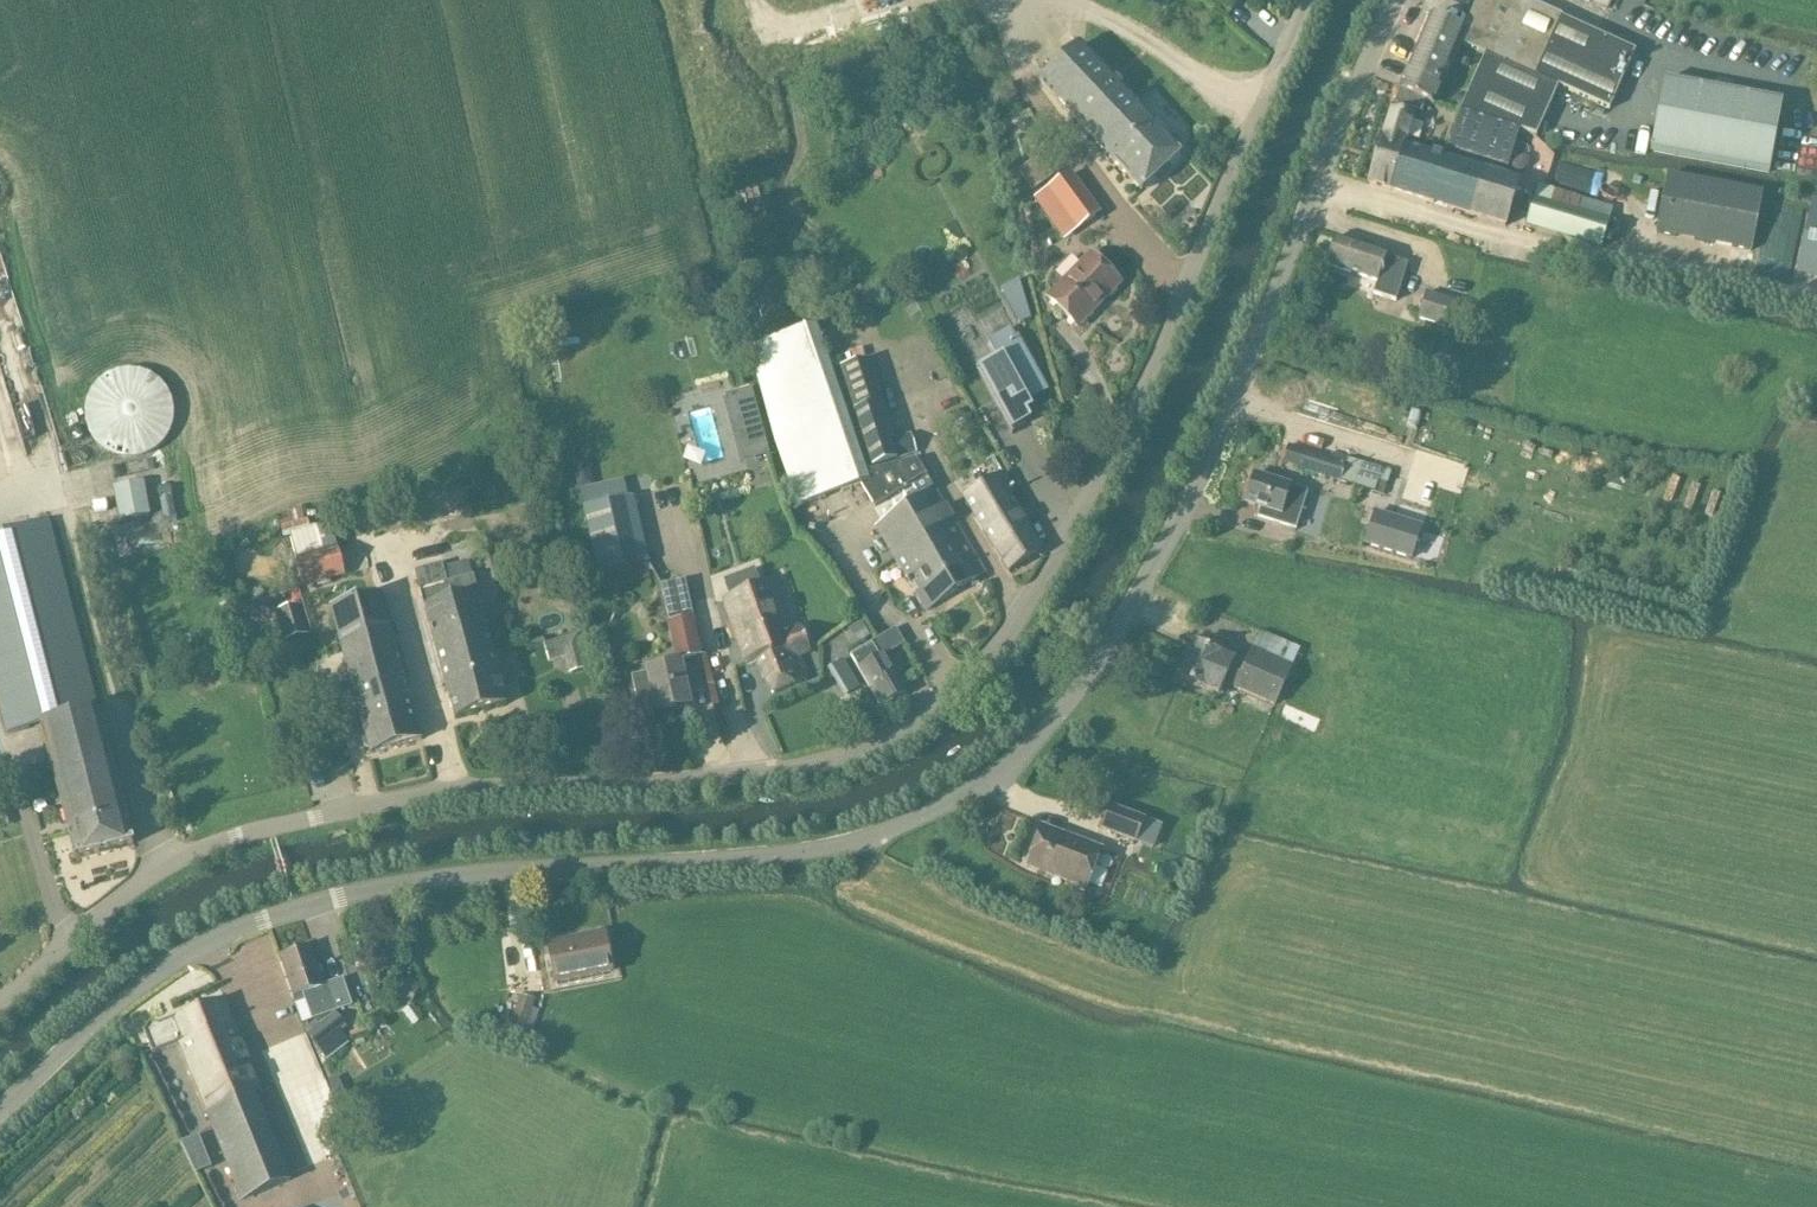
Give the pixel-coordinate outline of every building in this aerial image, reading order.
[(1519,139),(1521,132),(1537,135),(1558,87),(1610,110),(1635,52),(1562,18),(1523,0),(1478,0),(1464,31),(1435,18),(1404,90),(1431,103),(1435,105),(1461,44),(1485,55),(1460,112),(1457,119),(1517,139),(1519,139)] [(1612,0),(1581,0),(1606,12),(1612,0)] [(1040,85),(1099,147),(1141,109),(1081,46),(1040,85)] [(1769,175),(1783,102),(1666,80),(1652,153),(1769,175)] [(1141,109),(1099,147),(1142,192),(1183,153),(1179,150),(1182,146),(1175,138),(1171,141),(1141,109)] [(1367,183),(1391,191),(1406,144),(1415,118),(1391,110),(1367,183)] [(1508,168),(1519,139),(1517,139),(1457,119),(1447,150),(1508,168)] [(1032,129),(1030,124),(1026,122),(1020,123),(1017,128),(1019,133),(1024,135),(1030,133),(1032,129)] [(1406,144),(1391,191),(1505,228),(1520,181),(1485,169),(1406,144)] [(1048,192),(1076,230),(1100,213),(1071,175),(1048,192)] [(1666,176),(1656,234),(1751,252),(1762,194),(1666,176)] [(1539,185),(1535,199),(1527,227),(1601,248),(1609,221),(1613,209),(1539,185)] [(1809,204),(1796,269),(1816,273),(1816,205),(1809,204)] [(1385,258),(1335,241),(1327,266),(1377,283),(1373,294),(1395,301),(1407,265),(1385,258)] [(1077,327),(1120,284),(1092,256),(1048,299),(1077,327)] [(998,289),(1013,328),(1031,321),(1016,282),(998,289)] [(1418,320),(1446,328),(1453,302),(1426,294),(1418,320)] [(870,484),(866,474),(866,473),(816,327),(749,349),(775,444),(777,443),(800,509),(861,487),(870,484)] [(1048,391),(1018,335),(1015,337),(1011,330),(987,343),(996,358),(976,369),(1012,435),(1013,434),(1012,431),(1031,421),(1023,405),(1048,391)] [(911,436),(895,441),(870,360),(840,370),(871,469),(897,461),(896,460),(916,454),(911,436)] [(164,457),(168,376),(86,372),(82,453),(164,457)] [(746,392),(723,398),(741,463),(764,456),(746,392)] [(1399,476),(1348,460),(1348,459),(1331,454),(1329,459),(1304,452),(1299,470),(1341,483),(1383,496),(1385,485),(1396,489),(1399,476)] [(861,487),(883,524),(936,492),(917,461),(866,473),(866,474),(870,484),(861,487)] [(1003,475),(978,490),(975,486),(967,497),(963,499),(1008,572),(1042,552),(1007,495),(1013,492),(1003,475)] [(1257,518),(1269,522),(1281,483),(1255,475),(1245,504),(1260,508),(1257,518)] [(143,483),(114,489),(120,522),(150,517),(143,483)] [(1269,522),(1295,530),(1296,531),(1308,492),(1281,483),(1269,522)] [(604,485),(598,490),(601,500),(612,497),(611,491),(604,485)] [(986,573),(936,492),(883,524),(875,529),(925,611),(986,573)] [(584,510),(598,574),(648,563),(634,499),(584,510)] [(1375,514),(1365,545),(1411,560),(1421,528),(1375,514)] [(98,711),(50,521),(0,534),(0,711),(6,735),(41,726),(98,711)] [(311,535),(291,540),(304,589),(333,581),(345,578),(338,551),(325,554),(319,533),(311,535)] [(415,572),(425,608),(424,609),(440,667),(465,659),(467,665),(488,659),(487,655),(493,654),(477,594),(472,577),(447,583),(442,565),(415,572)] [(722,603),(742,653),(747,667),(759,662),(771,694),(808,680),(799,657),(810,652),(794,611),(791,612),(778,580),(722,603)] [(661,590),(674,657),(679,656),(680,662),(701,657),(688,585),(661,590)] [(331,609),(341,647),(392,633),(382,595),(331,609)] [(310,634),(301,604),(276,611),(285,641),(310,634)] [(860,643),(872,636),(863,622),(852,628),(860,643)] [(392,633),(341,647),(366,738),(362,741),(364,748),(369,749),(370,754),(421,740),(392,633)] [(579,638),(545,647),(549,664),(566,660),(570,676),(587,672),(579,638)] [(1218,695),(1223,684),(1276,707),(1293,668),(1252,649),(1245,665),(1195,643),(1179,678),(1218,695)] [(851,656),(859,671),(880,708),(906,693),(885,656),(881,658),(873,644),(851,656)] [(465,659),(440,667),(454,719),(507,704),(493,654),(487,655),(488,659),(467,665),(465,659)] [(264,670),(260,655),(252,657),(256,672),(264,670)] [(679,656),(674,657),(666,658),(668,668),(645,673),(646,676),(632,679),(638,709),(654,706),(656,715),(691,707),(682,665),(681,665),(680,662),(679,656)] [(844,709),(841,727),(860,730),(863,712),(844,709)] [(68,831),(125,817),(98,711),(41,726),(68,831)] [(1136,844),(1137,842),(1145,821),(1145,820),(1146,819),(1107,804),(1098,829),(1136,844)] [(133,845),(125,817),(68,831),(75,860),(133,845)] [(1137,842),(1136,844),(1153,850),(1162,825),(1146,819),(1145,820),(1145,821),(1137,842)] [(1042,827),(1032,852),(1026,867),(1086,890),(1102,850),(1042,827)] [(246,1000),(283,989),(272,955),(278,953),(272,935),(229,948),(246,1000)] [(605,935),(548,946),(555,983),(612,972),(605,935)] [(312,1020),(335,1012),(352,1007),(343,979),(323,986),(311,949),(281,959),(294,997),(303,994),(312,1020)] [(401,983),(395,997),(410,1005),(412,1006),(412,1005),(413,1004),(420,989),(419,989),(410,985),(409,987),(401,983)] [(525,1033),(535,1000),(521,996),(511,1028),(525,1033)] [(260,1092),(223,1000),(158,1026),(155,1024),(148,1027),(147,1031),(144,1033),(153,1056),(179,1045),(198,1093),(241,1201),(290,1182),(255,1094),(260,1092)] [(335,1012),(307,1034),(328,1062),(350,1045),(341,1033),(347,1028),(335,1012)] [(187,1174),(206,1168),(197,1135),(177,1140),(187,1174)]
